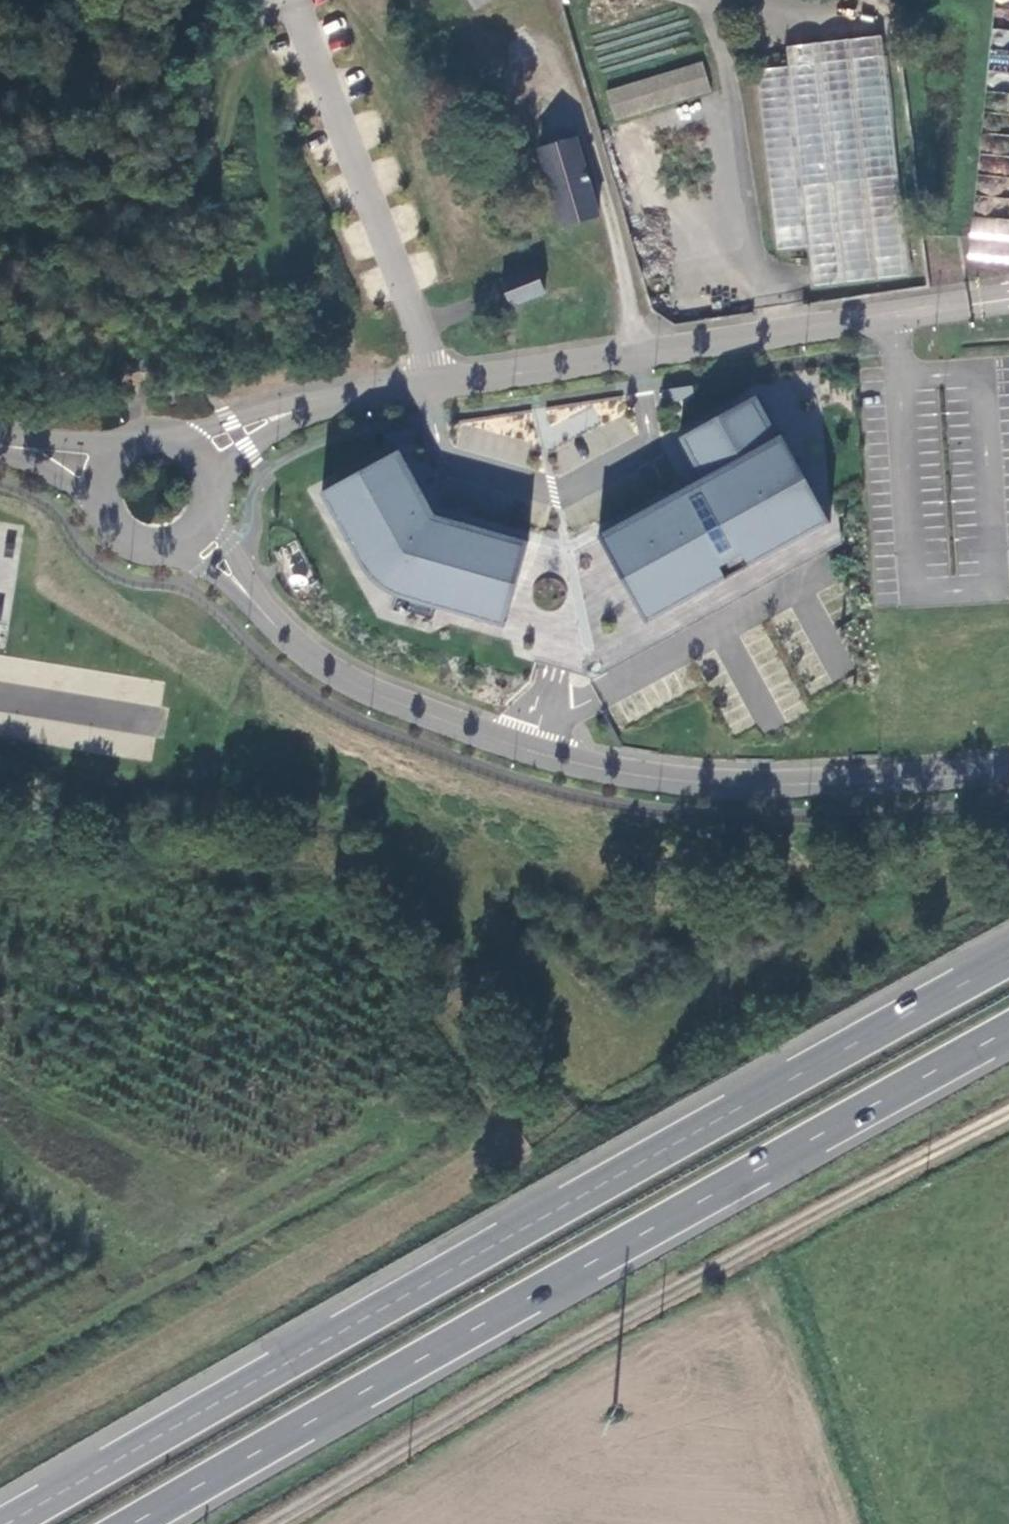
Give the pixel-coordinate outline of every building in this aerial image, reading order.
[(477,10),(492,0),(470,0),(477,10)] [(908,279),(882,40),(787,49),(789,71),(757,75),(777,252),(808,250),(814,289),(908,279)] [(703,62),(605,88),(613,119),(712,94),(703,62)] [(599,218),(576,141),(539,152),(562,230),(599,218)] [(534,270),(502,283),(512,309),(544,296),(534,270)] [(679,440),(702,482),(598,538),(645,625),(646,627),(702,596),(830,525),(782,438),(779,439),(756,398),(679,440)] [(400,453),(321,496),(362,569),(379,589),(400,600),(504,630),(529,544),(435,517),(400,453)] [(7,632),(21,539),(0,536),(0,630),(7,632)]
